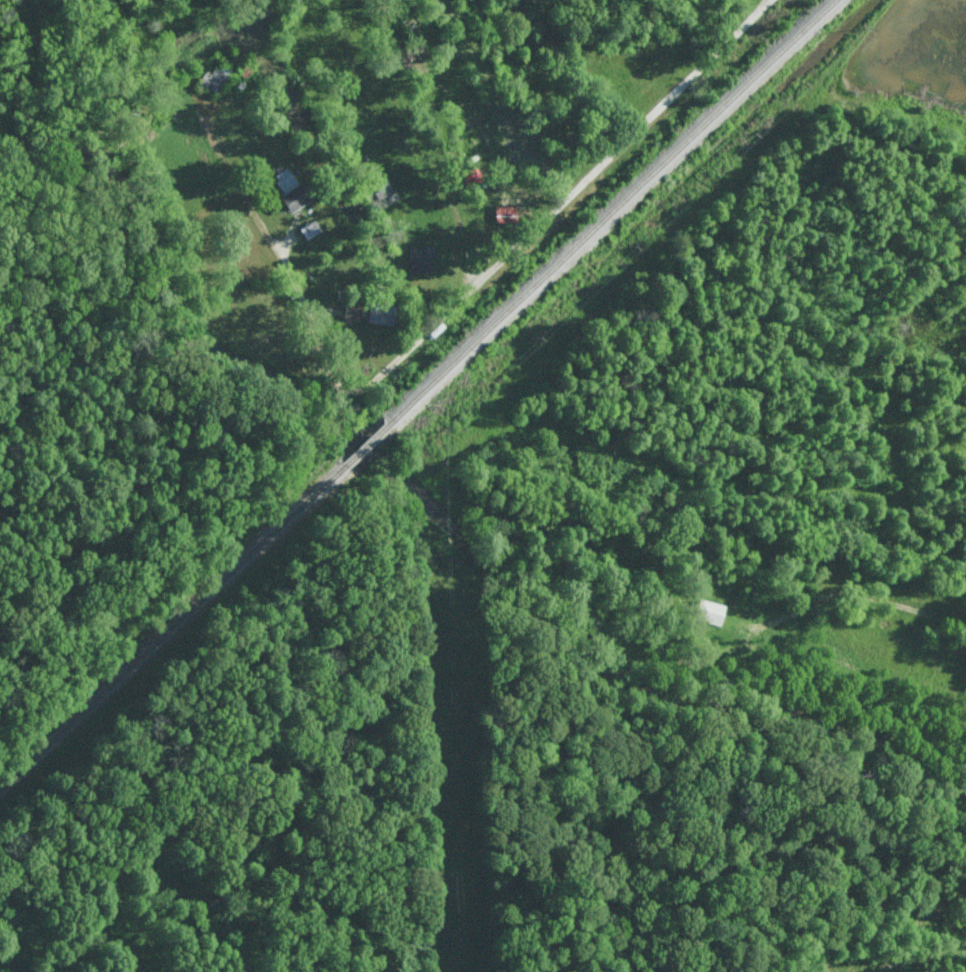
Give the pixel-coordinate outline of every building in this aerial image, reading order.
[(195,81),(211,94),(230,70),(218,61),(209,73),(205,70),(195,81)] [(299,184),(286,166),(272,176),(284,193),(280,196),(292,214),(315,197),(303,181),(299,184)] [(433,247),(409,246),(409,272),(433,272),(433,247)] [(343,317),(363,321),(367,304),(347,300),(343,317)] [(368,322),(394,326),(397,307),(371,302),(368,322)] [(721,624),(725,604),(703,600),(700,620),(721,624)]
